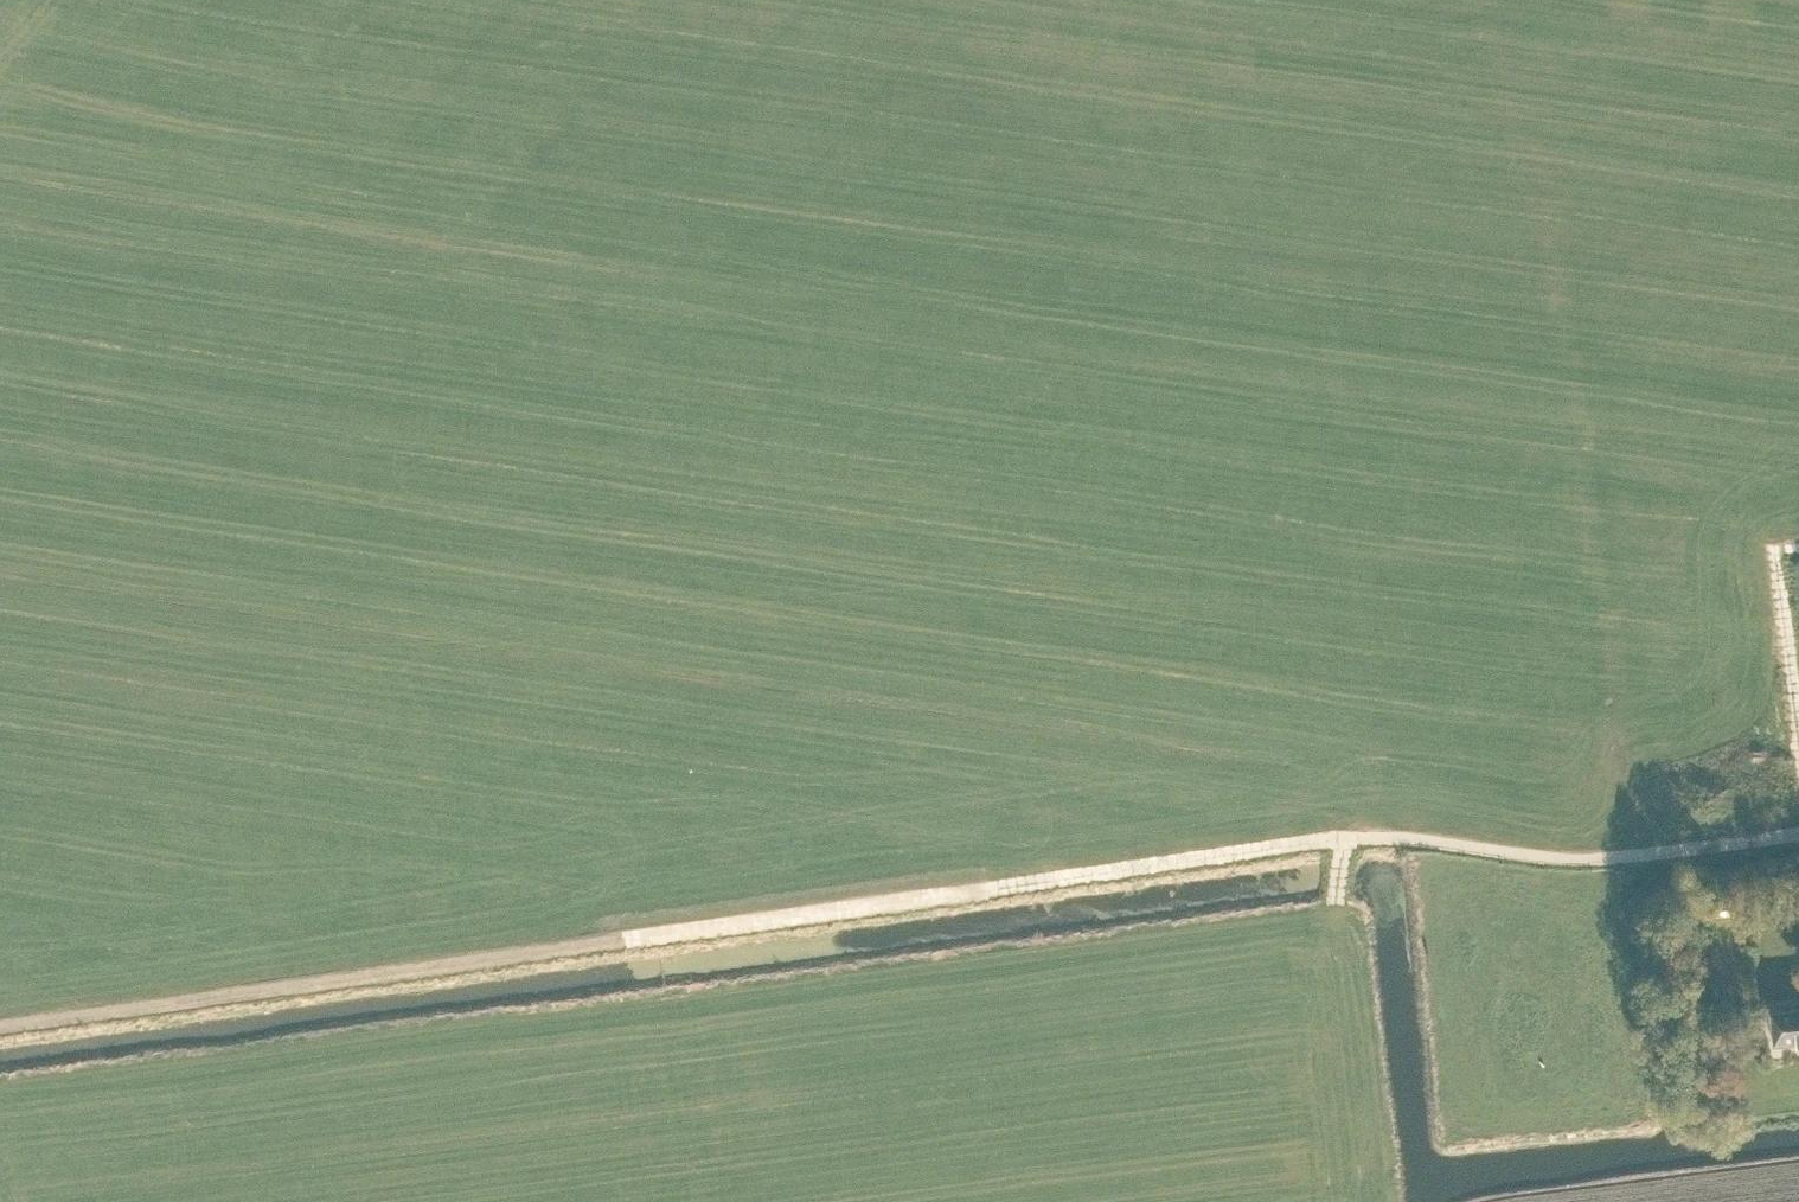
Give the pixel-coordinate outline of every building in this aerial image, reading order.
[(1769,1014),(1774,1050),(1798,1047),(1798,1048),(1798,1010),(1769,1014)]
